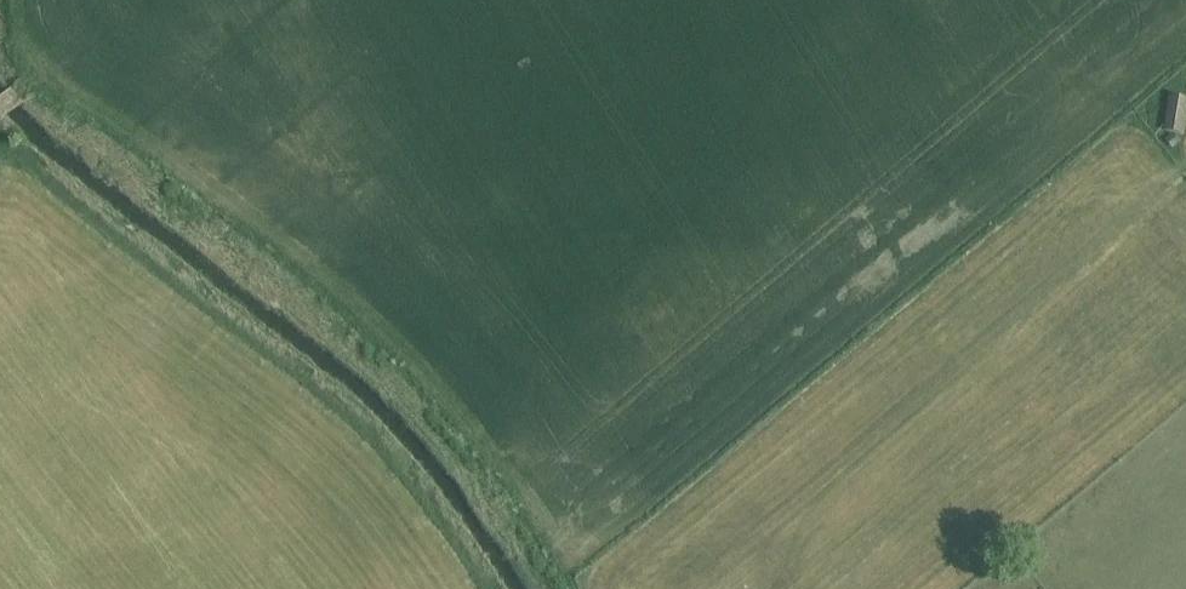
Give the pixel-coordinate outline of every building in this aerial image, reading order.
[(1184,132),(1185,116),(1185,98),(1167,95),(1162,129),(1184,132)]
